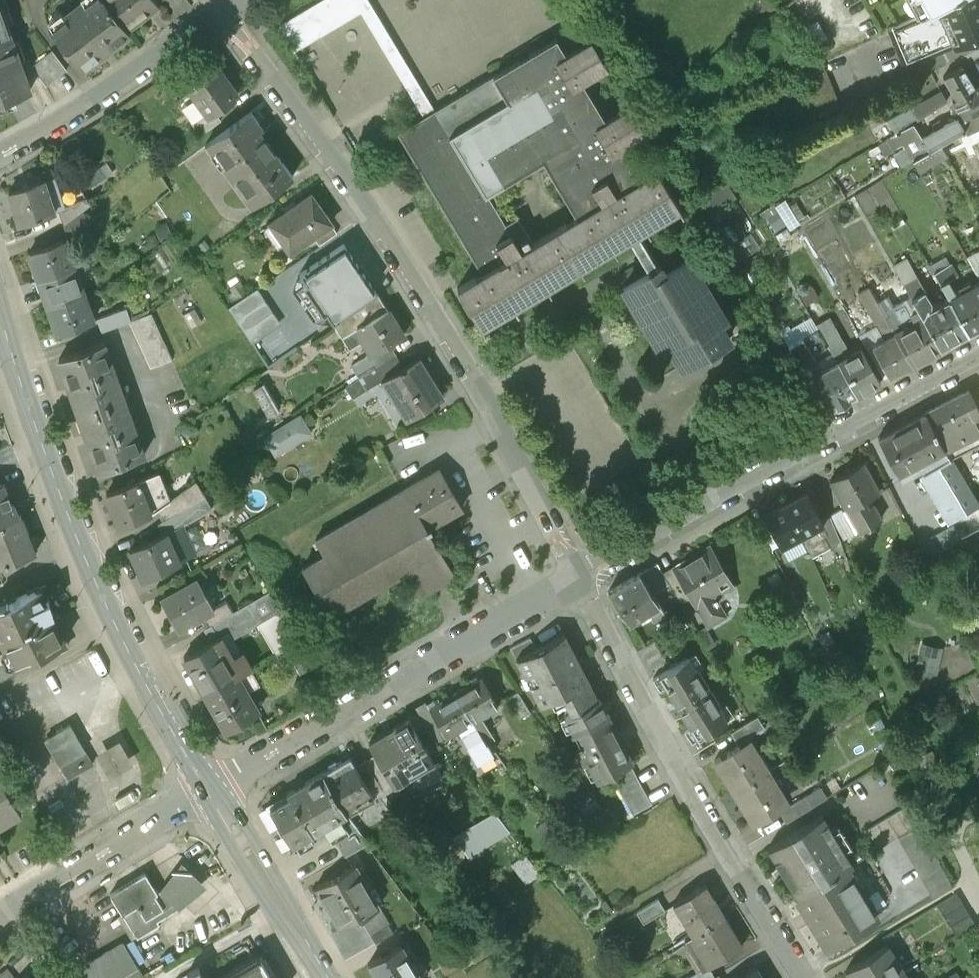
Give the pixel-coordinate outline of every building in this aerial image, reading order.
[(0,0),(0,41),(12,36),(0,0)] [(85,3),(83,0),(64,15),(65,17),(51,29),(81,69),(130,32),(128,29),(127,29),(105,0),(88,0),(85,3)] [(156,0),(105,0),(127,29),(128,29),(159,5),(156,0)] [(278,24),(288,42),(356,2),(355,0),(319,0),(278,24)] [(779,11),(794,0),(772,0),(779,11)] [(889,28),(906,64),(978,34),(978,0),(951,0),(938,7),(924,13),(889,28)] [(924,13),(938,7),(951,0),(917,0),(924,13)] [(801,27),(810,44),(828,35),(819,17),(801,27)] [(0,41),(0,100),(31,89),(12,36),(0,41)] [(640,178),(621,146),(646,131),(630,103),(604,119),(582,80),(607,65),(591,38),(565,53),(556,37),(398,132),(435,193),(483,272),(458,287),(484,332),(486,331),(482,325),(514,306),(517,312),(519,311),(515,305),(547,286),(550,292),(551,291),(548,285),(580,266),(583,272),(584,272),(581,266),(612,247),(616,253),(617,252),(614,246),(629,237),(638,231),(645,227),(649,233),(650,232),(647,226),(678,207),(682,213),(683,212),(657,168),(640,178)] [(52,50),(32,65),(47,85),(67,69),(52,50)] [(213,59),(184,80),(196,97),(182,108),(193,123),(207,112),(208,114),(214,109),(237,93),(213,59)] [(825,64),(802,73),(821,118),(844,108),(825,64)] [(962,67),(945,77),(957,99),(975,89),(962,67)] [(953,101),(957,107),(965,119),(978,111),(978,87),(975,89),(957,99),(953,101)] [(941,90),(913,108),(919,118),(927,112),(946,100),(941,90)] [(955,117),(922,137),(929,150),(940,143),(964,129),(961,122),(965,119),(957,107),(951,110),(955,117)] [(939,108),(929,114),(927,112),(919,118),(927,130),(946,118),(939,108)] [(207,112),(193,123),(192,123),(200,135),(221,119),(214,109),(208,114),(207,112)] [(961,122),(964,129),(966,132),(976,127),(978,131),(978,130),(978,111),(965,119),(961,122)] [(251,112),(206,144),(250,206),(293,175),(259,129),(262,127),(251,112)] [(929,150),(913,160),(920,172),(948,156),(940,143),(929,150)] [(42,178),(8,191),(20,223),(54,210),(42,178)] [(311,193),(270,221),(290,251),(313,235),(331,223),(311,193)] [(785,195),(763,209),(779,234),(801,220),(785,195)] [(87,197),(59,208),(64,224),(82,209),(90,203),(87,197)] [(64,224),(69,237),(91,220),(82,209),(64,224)] [(331,223),(313,235),(319,245),(337,232),(331,223)] [(690,259),(665,274),(660,265),(659,266),(638,231),(629,237),(650,272),(624,287),(659,345),(667,340),(682,365),(728,337),(718,321),(725,317),(690,259)] [(64,238),(29,250),(39,277),(74,265),(70,254),(67,255),(61,240),(65,239),(64,238)] [(334,323),(378,293),(363,271),(362,272),(356,265),(358,264),(343,243),(299,273),(306,283),(303,285),(323,315),(326,312),(334,323)] [(967,257),(978,278),(978,250),(967,257)] [(950,263),(934,272),(941,284),(956,275),(950,263)] [(74,265),(39,277),(48,304),(83,292),(79,281),(76,282),(71,267),(74,266),(74,265)] [(928,272),(912,281),(906,270),(899,274),(912,297),(924,290),(925,291),(936,285),(928,272)] [(239,280),(224,290),(232,303),(247,292),(239,280)] [(949,299),(968,332),(978,326),(978,282),(949,299)] [(247,292),(232,303),(227,306),(252,342),(277,325),(253,289),(247,292)] [(949,299),(929,310),(930,302),(925,291),(924,290),(912,297),(923,317),(940,347),(968,332),(949,299)] [(83,292),(48,304),(58,332),(93,320),(92,319),(89,320),(84,305),(87,304),(83,292)] [(403,334),(378,293),(334,323),(349,348),(364,339),(372,352),(373,353),(388,344),(403,334)] [(125,307),(97,317),(101,329),(129,320),(130,319),(125,307)] [(130,319),(129,320),(150,366),(171,358),(150,312),(130,319)] [(896,313),(887,318),(895,333),(904,327),(896,313)] [(904,327),(895,333),(912,363),(940,347),(923,317),(904,327)] [(887,318),(877,323),(885,338),(895,333),(887,318)] [(844,354),(830,329),(821,334),(837,361),(844,357),(844,354)] [(814,330),(789,345),(808,377),(827,409),(856,393),(837,361),(816,373),(813,368),(817,364),(812,355),(824,347),(814,330)] [(885,338),(872,345),(889,375),(912,363),(895,333),(885,338)] [(104,341),(59,357),(79,414),(124,398),(104,341)] [(388,344),(373,353),(372,352),(368,354),(376,367),(395,356),(388,344)] [(880,380),(861,348),(844,357),(837,361),(856,393),(880,380)] [(376,367),(360,377),(367,388),(385,377),(402,367),(395,356),(376,367)] [(402,367),(385,377),(409,416),(441,396),(417,358),(402,367)] [(827,409),(808,377),(793,385),(812,417),(827,409)] [(925,412),(945,448),(950,457),(978,442),(978,426),(976,428),(970,415),(978,411),(978,410),(969,390),(956,396),(941,404),(925,412)] [(124,398),(79,414),(99,470),(144,454),(124,398)] [(276,454),(314,431),(301,410),(263,433),(276,454)] [(925,412),(879,437),(899,473),(928,457),(945,448),(925,412)] [(945,448),(928,457),(931,463),(922,468),(940,500),(916,513),(921,522),(910,528),(924,557),(978,529),(978,508),(950,457),(945,448)] [(862,462),(829,480),(846,510),(853,523),(864,517),(865,518),(873,513),(866,500),(879,493),(862,462)] [(439,467),(316,539),(324,553),(302,566),(329,612),(405,567),(420,592),(454,572),(428,528),(431,526),(430,524),(445,516),(462,506),(439,467)] [(159,471),(106,492),(120,525),(149,513),(157,508),(170,499),(170,498),(159,471)] [(195,480),(170,498),(170,499),(157,508),(163,519),(195,500),(205,494),(195,480)] [(19,514),(13,498),(8,492),(4,482),(0,483),(0,521),(19,514)] [(822,523),(805,492),(785,503),(802,534),(822,523)] [(163,519),(158,522),(163,533),(166,531),(166,533),(202,512),(195,500),(163,519)] [(802,534),(785,503),(763,515),(780,546),(802,534)] [(842,508),(830,514),(841,539),(854,533),(842,508)] [(0,521),(0,565),(36,551),(21,513),(19,514),(0,521)] [(163,533),(130,549),(144,578),(180,561),(166,533),(166,531),(163,533)] [(710,545),(686,559),(688,562),(677,569),(692,594),(709,623),(726,613),(715,593),(730,584),(731,586),(733,584),(710,545)] [(666,575),(657,562),(647,568),(659,587),(669,581),(666,575)] [(692,594),(677,569),(666,575),(669,581),(681,601),(692,594)] [(640,572),(610,590),(635,630),(646,623),(640,614),(650,607),(655,616),(665,611),(640,572)] [(198,577),(161,598),(178,628),(205,613),(213,609),(212,607),(205,594),(206,593),(198,577)] [(8,601),(7,600),(6,600),(6,601),(0,603),(0,639),(52,614),(51,612),(53,611),(52,610),(51,610),(48,600),(49,599),(48,598),(45,600),(44,597),(34,588),(8,601)] [(234,610),(211,624),(219,637),(254,616),(258,623),(281,609),(270,589),(234,610)] [(227,599),(212,607),(213,609),(205,613),(211,624),(234,610),(227,599)] [(0,639),(0,679),(67,646),(52,614),(0,639)] [(646,623),(635,630),(645,645),(656,638),(646,623)] [(598,697),(564,632),(536,646),(516,656),(516,657),(525,674),(530,671),(535,680),(532,682),(543,703),(562,693),(571,710),(571,711),(598,697)] [(530,636),(511,646),(516,657),(516,656),(536,646),(530,636)] [(213,639),(184,656),(206,694),(251,668),(242,652),(226,661),(213,639)] [(299,640),(287,647),(301,671),(313,664),(299,640)] [(722,707),(697,666),(695,667),(689,656),(653,677),(660,688),(665,685),(675,701),(671,703),(677,713),(681,711),(690,726),(685,729),(692,741),(727,719),(720,708),(722,707)] [(251,668),(206,694),(227,729),(258,711),(247,691),(260,683),(251,668)] [(482,676),(455,691),(486,743),(487,742),(489,741),(494,738),(480,714),(498,704),(482,676)] [(530,711),(518,690),(508,697),(520,717),(530,711)] [(455,691),(430,706),(446,734),(457,728),(478,762),(493,753),(487,742),(486,743),(455,691)] [(598,697),(571,711),(571,710),(565,714),(574,732),(581,729),(607,715),(608,714),(599,696),(598,697)] [(758,714),(735,728),(742,739),(765,726),(758,714)] [(631,761),(607,715),(581,729),(587,740),(577,744),(586,761),(589,759),(599,777),(610,771),(630,761),(631,761)] [(409,718),(370,741),(394,782),(433,759),(409,718)] [(70,724),(45,738),(68,777),(92,763),(70,724)] [(119,739),(94,753),(108,777),(133,763),(119,739)] [(750,741),(741,747),(739,744),(715,759),(721,769),(724,768),(737,789),(767,771),(757,753),(758,753),(750,741)] [(355,764),(349,754),(322,770),(346,812),(373,796),(367,784),(355,764)] [(377,778),(365,758),(355,764),(367,784),(377,778)] [(630,761),(610,771),(621,792),(640,782),(630,761)] [(322,770),(285,792),(287,795),(270,805),(293,845),(329,824),(333,832),(351,821),(346,812),(322,770)] [(767,771),(737,789),(749,811),(746,813),(753,823),(777,808),(776,806),(786,800),(778,788),(767,771)] [(20,811),(0,778),(0,822),(20,811)] [(640,782),(621,793),(632,812),(652,802),(640,782)] [(805,794),(783,807),(790,819),(812,805),(805,794)] [(906,804),(868,827),(880,846),(917,823),(906,804)] [(495,811),(456,834),(468,855),(511,830),(495,811)] [(822,814),(768,847),(798,897),(846,867),(846,868),(853,864),(844,850),(850,846),(837,825),(831,828),(822,814)] [(351,821),(333,832),(346,854),(368,842),(351,821)] [(534,890),(548,880),(527,851),(513,861),(534,890)] [(355,862),(316,885),(337,925),(358,913),(359,915),(374,906),(367,894),(372,891),(355,862)] [(846,867),(798,897),(828,947),(876,917),(846,868),(846,867)] [(145,871),(111,892),(137,936),(159,922),(157,918),(182,903),(162,886),(156,889),(145,871)] [(706,883),(674,903),(692,933),(724,913),(706,883)] [(956,892),(937,903),(949,924),(968,913),(956,892)] [(658,897),(637,910),(643,922),(665,909),(658,897)] [(374,906),(359,915),(368,931),(369,931),(387,920),(388,920),(378,903),(374,906)] [(692,933),(684,937),(703,968),(742,944),(724,913),(692,933)] [(387,920),(369,931),(375,942),(394,931),(387,920)] [(71,970),(76,977),(142,977),(143,977),(123,943),(120,942),(71,970)] [(368,960),(379,977),(418,977),(420,977),(399,942),(368,960)] [(847,969),(853,977),(892,977),(904,970),(888,944),(847,969)] [(224,977),(273,977),(261,957),(224,977)] [(756,965),(735,977),(764,977),(756,965)] [(6,966),(0,971),(0,977),(15,977),(6,966)] [(187,973),(190,977),(205,977),(198,966),(187,973)]
